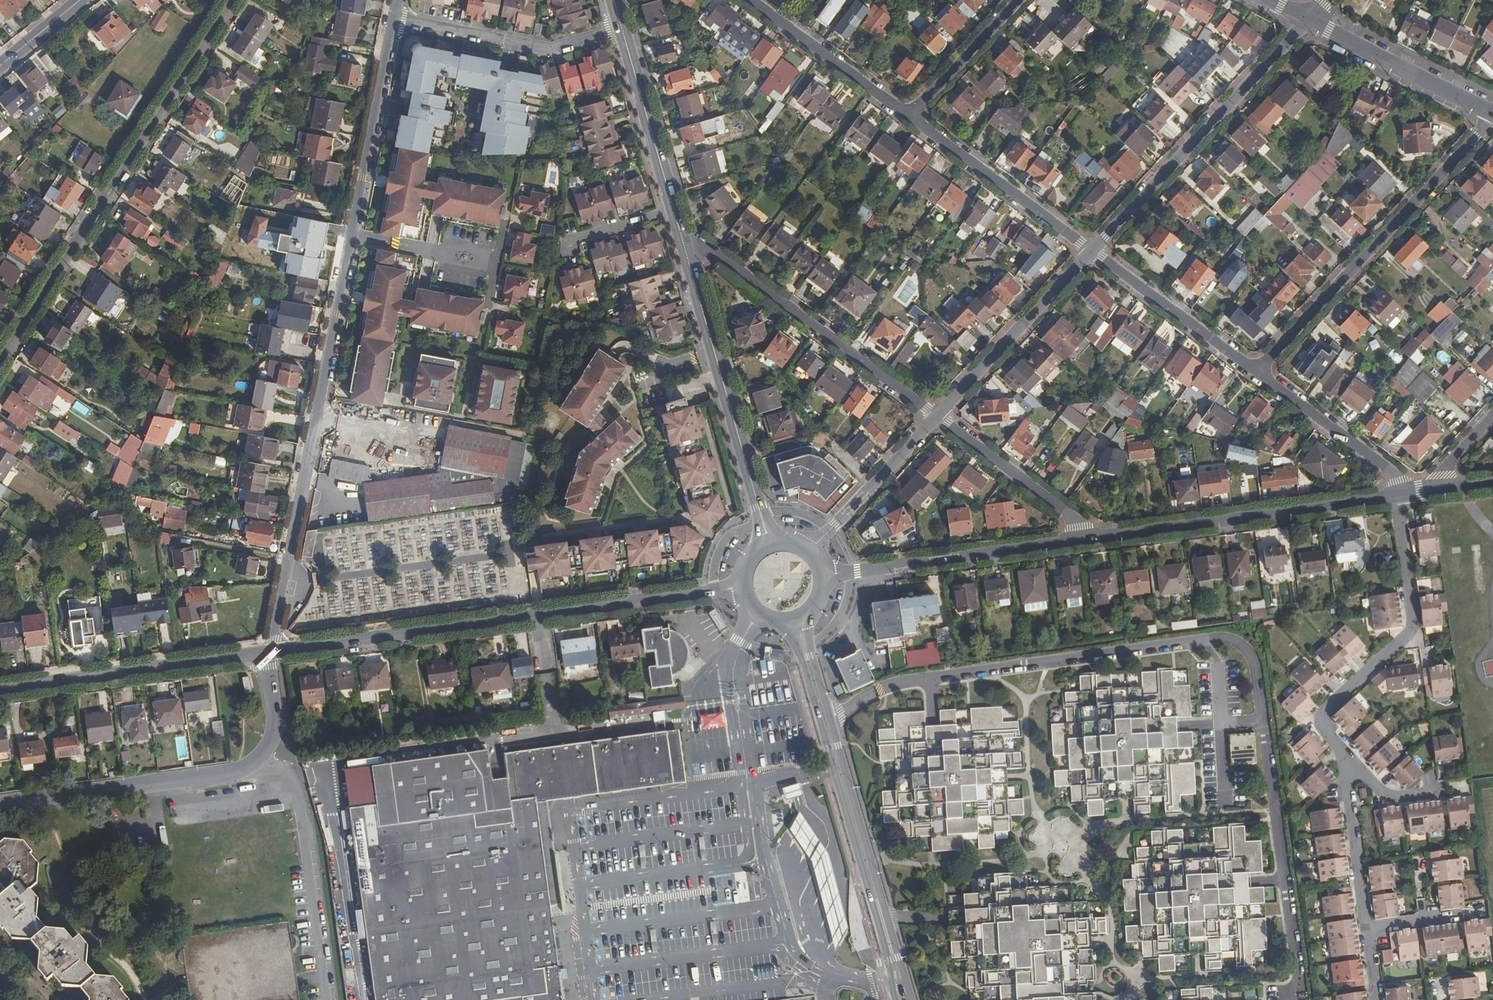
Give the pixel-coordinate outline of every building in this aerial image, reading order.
[(5,16),(25,0),(0,0),(0,10),(5,16)] [(157,0),(132,0),(137,6),(135,8),(137,10),(142,6),(140,4),(142,2),(152,14),(160,5),(157,0)] [(341,9),(361,13),(363,13),(365,0),(342,0),(341,9)] [(480,20),(481,16),(484,0),(468,0),(466,8),(465,13),(471,14),(470,19),(480,20)] [(497,13),(499,6),(500,0),(484,0),(481,16),(489,17),(490,17),(492,12),(497,13)] [(515,22),(520,0),(504,0),(503,1),(502,7),(501,14),(506,15),(506,20),(509,21),(515,22)] [(515,26),(524,28),(525,24),(530,24),(531,22),(535,4),(536,0),(520,0),(515,22),(515,26)] [(582,9),(580,3),(579,0),(580,0),(556,0),(548,2),(549,4),(549,6),(553,5),(556,16),(582,9)] [(642,5),(647,23),(650,23),(653,34),(660,32),(661,36),(670,34),(660,0),(659,0),(642,5)] [(828,25),(846,0),(829,0),(817,17),(828,25)] [(955,5),(968,17),(984,0),(960,0),(955,5)] [(1160,10),(1161,9),(1165,0),(1146,0),(1145,2),(1160,10)] [(1161,9),(1175,16),(1177,14),(1184,0),(1165,0),(1161,9)] [(1206,22),(1216,7),(1204,0),(1191,0),(1185,11),(1206,22)] [(855,1),(833,32),(847,42),(868,10),(855,1)] [(966,19),(949,3),(935,19),(952,34),(966,19)] [(874,39),(883,46),(891,36),(882,29),(891,18),(888,16),(892,11),(883,4),(879,9),(873,17),(870,15),(862,25),(876,36),(874,39)] [(726,32),(739,15),(726,5),(723,9),(718,5),(704,23),(710,28),(714,23),(726,32)] [(873,17),(879,9),(875,5),(869,13),(870,15),(873,17)] [(168,12),(160,7),(155,15),(153,14),(148,23),(160,32),(166,22),(162,20),(168,12)] [(589,9),(589,7),(582,9),(556,16),(554,16),(555,18),(555,20),(560,18),(564,29),(588,23),(587,17),(586,14),(590,12),(589,9)] [(122,20),(113,8),(106,14),(107,16),(94,27),(109,46),(110,46),(117,53),(134,34),(129,29),(126,31),(119,22),(122,20)] [(341,9),(338,8),(333,31),(334,32),(332,38),(353,43),(355,36),(357,36),(361,13),(341,9)] [(1052,33),(1057,38),(1068,48),(1091,25),(1075,9),(1052,33)] [(1431,23),(1435,15),(1421,9),(1417,16),(1431,23)] [(1406,32),(1423,40),(1431,23),(1417,16),(1408,11),(1400,27),(1407,31),(1406,32)] [(256,13),(245,29),(263,41),(264,40),(263,40),(273,23),(256,13)] [(1217,28),(1231,39),(1242,24),(1228,13),(1217,28)] [(1175,16),(1171,25),(1179,29),(1185,19),(1177,14),(1175,16)] [(1457,29),(1457,27),(1440,18),(1429,39),(1447,48),(1448,45),(1457,29)] [(1042,23),(1040,21),(1027,35),(1030,36),(1042,23)] [(138,30),(132,23),(128,27),(129,29),(134,34),(138,30)] [(742,60),(760,37),(741,23),(724,46),(742,60)] [(1042,23),(1030,36),(1024,42),(1039,57),(1057,38),(1052,33),(1042,23)] [(1242,24),(1231,39),(1245,50),(1251,43),(1257,35),(1242,24)] [(931,25),(918,39),(934,54),(946,40),(931,25)] [(1203,27),(1196,39),(1205,44),(1208,46),(1211,49),(1215,43),(1208,39),(1212,33),(1203,27)] [(1485,28),(1481,37),(1491,46),(1480,58),(1492,70),(1492,35),(1485,28)] [(263,41),(245,29),(233,49),(251,60),(263,41)] [(1457,29),(1448,45),(1466,54),(1474,37),(1457,29)] [(328,38),(313,34),(311,41),(310,41),(305,68),(317,71),(318,66),(315,65),(317,54),(322,55),(324,45),(327,45),(328,38)] [(708,43),(714,47),(720,40),(714,35),(708,43)] [(1257,35),(1251,43),(1254,46),(1260,38),(1257,35)] [(1027,54),(1011,38),(1000,50),(1003,53),(995,60),(1013,78),(1020,70),(1016,65),(1027,54)] [(781,52),(763,39),(752,55),(770,67),(781,52)] [(427,150),(430,151),(436,120),(456,124),(458,110),(445,107),(447,95),(434,92),(438,73),(452,76),(453,74),(457,75),(455,82),(488,88),(485,102),(479,101),(475,119),(482,120),(480,128),(487,130),(482,152),(525,151),(530,123),(525,122),(529,102),(520,100),(522,87),(548,92),(542,72),(518,69),(518,71),(506,69),(507,61),(464,52),(463,54),(456,53),(456,51),(415,43),(406,88),(412,89),(408,112),(407,114),(401,113),(398,131),(395,145),(400,146),(427,150)] [(1199,84),(1200,85),(1223,60),(1218,55),(1211,49),(1208,46),(1205,44),(1182,69),(1191,77),(1199,84)] [(672,45),(659,49),(662,63),(676,59),(672,45)] [(601,46),(592,48),(593,53),(602,82),(605,81),(603,77),(615,73),(608,49),(603,51),(601,46)] [(1229,66),(1231,67),(1238,59),(1225,47),(1218,55),(1223,60),(1229,66)] [(599,87),(603,86),(602,82),(593,53),(584,55),(584,60),(579,61),(581,68),(583,75),(586,86),(598,83),(599,87)] [(60,71),(57,66),(46,54),(40,59),(55,76),(60,71)] [(318,66),(320,66),(330,68),(335,69),(337,59),(325,56),(322,55),(317,54),(315,65),(318,66)] [(529,55),(521,54),(520,61),(528,62),(529,55)] [(1298,73),(1316,90),(1324,81),(1320,77),(1328,69),(1312,54),(1296,71),(1298,73)] [(755,57),(750,63),(763,72),(767,66),(755,57)] [(910,82),(922,66),(916,62),(915,64),(906,58),(896,71),(910,82)] [(1480,58),(1474,64),(1491,80),(1492,79),(1492,70),(1480,58)] [(798,71),(781,59),(759,88),(769,95),(773,90),(780,95),(798,71)] [(361,63),(358,63),(350,61),(343,60),(339,80),(357,84),(361,63)] [(568,60),(559,62),(569,97),(572,95),(571,91),(583,87),(579,76),(577,69),(575,62),(569,64),(568,60)] [(1115,60),(1101,75),(1106,81),(1121,66),(1115,60)] [(549,62),(539,65),(542,72),(548,92),(549,98),(552,97),(552,93),(563,90),(556,65),(550,67),(549,62)] [(258,76),(241,65),(235,74),(253,85),(258,76)] [(1178,65),(1158,87),(1175,104),(1188,90),(1191,93),(1199,84),(1191,77),(1182,69),(1178,65)] [(235,81),(213,67),(210,73),(213,75),(205,87),(224,99),(235,81)] [(46,79),(37,68),(33,71),(31,69),(28,72),(31,77),(26,81),(33,90),(46,79)] [(688,68),(669,74),(671,83),(670,84),(670,85),(670,86),(669,86),(669,87),(670,89),(671,90),(672,91),(675,92),(675,93),(693,88),(688,68)] [(710,72),(717,82),(722,79),(715,69),(710,72)] [(980,81),(968,70),(963,76),(988,100),(993,95),(979,82),(980,81)] [(992,70),(980,81),(979,82),(993,95),(1005,83),(992,70)] [(1072,76),(1067,71),(1058,80),(1064,84),(1072,76)] [(1312,94),(1316,90),(1298,73),(1294,77),(1312,94)] [(73,77),(68,80),(80,95),(84,91),(81,87),(73,77)] [(1285,78),(1268,96),(1270,98),(1288,80),(1285,78)] [(138,93),(119,80),(105,101),(125,114),(138,93)] [(1270,98),(1282,110),(1289,116),(1306,98),(1288,80),(1270,98)] [(797,102),(814,115),(828,96),(821,90),(822,88),(812,81),(797,102)] [(1199,84),(1191,93),(1193,95),(1201,86),(1200,85),(1199,84)] [(14,86),(0,98),(0,102),(10,115),(26,102),(14,86)] [(828,96),(831,92),(823,86),(822,88),(821,90),(828,96)] [(983,101),(968,87),(951,105),(966,119),(983,101)] [(1366,115),(1367,113),(1376,96),(1369,92),(1361,88),(1351,108),(1366,115)] [(773,90),(769,95),(776,101),(780,95),(773,90)] [(1188,90),(1175,104),(1178,106),(1191,93),(1188,90)] [(90,97),(84,91),(80,95),(72,105),(79,111),(90,97)] [(697,92),(676,98),(683,119),(703,113),(697,92)] [(1156,94),(1138,113),(1156,131),(1164,122),(1163,121),(1173,111),(1156,94)] [(1367,113),(1374,117),(1384,98),(1377,94),(1376,96),(1367,113)] [(335,131),(340,111),(341,111),(343,102),(309,95),(307,108),(312,109),(311,115),(315,116),(313,127),(335,131)] [(828,96),(814,115),(834,129),(846,112),(837,105),(838,103),(828,96)] [(1270,98),(1268,96),(1253,113),(1267,126),(1282,110),(1270,98)] [(1384,98),(1374,117),(1382,121),(1392,102),(1384,98)] [(199,133),(213,110),(198,99),(183,123),(189,126),(188,128),(195,133),(196,131),(199,133)] [(606,114),(613,112),(612,107),(611,103),(606,104),(604,99),(580,106),(583,117),(578,118),(579,122),(583,121),(606,114)] [(768,118),(773,121),(784,106),(778,102),(767,117),(768,118)] [(58,118),(59,120),(62,116),(61,115),(63,112),(59,107),(50,114),(55,120),(58,118)] [(1026,121),(1006,107),(997,108),(988,121),(995,126),(999,122),(1016,134),(1026,121)] [(745,119),(749,116),(744,109),(739,110),(745,119)] [(1253,113),(1248,118),(1266,135),(1271,130),(1267,126),(1253,113)] [(583,136),(615,127),(613,121),(609,122),(608,118),(606,114),(583,121),(585,132),(582,133),(583,136)] [(0,115),(0,133),(8,126),(0,115)] [(751,130),(756,127),(749,116),(745,119),(743,120),(751,130)] [(845,136),(863,149),(878,129),(859,116),(845,136)] [(759,130),(762,135),(773,121),(768,118),(759,130)] [(1330,138),(1325,150),(1332,157),(1346,141),(1353,134),(1338,120),(1336,125),(1330,138)] [(1066,124),(1063,121),(1058,127),(1061,130),(1066,124)] [(699,122),(680,127),(685,145),(704,140),(699,122)] [(1264,141),(1244,122),(1231,136),(1251,154),(1264,141)] [(1408,143),(1409,152),(1431,150),(1427,122),(1402,124),(1404,144),(1408,143)] [(63,128),(56,124),(51,129),(58,134),(63,128)] [(1141,124),(1123,143),(1128,148),(1136,155),(1154,136),(1141,124)] [(591,150),(614,143),(614,139),(613,135),(617,134),(617,131),(616,129),(615,127),(583,136),(583,139),(587,138),(591,150)] [(194,140),(178,130),(163,153),(179,163),(194,140)] [(256,134),(248,130),(245,136),(253,140),(256,134)] [(307,133),(303,155),(316,158),(328,160),(330,152),(331,153),(332,146),(330,145),(332,137),(307,133)] [(870,151),(889,165),(902,147),(884,133),(870,151)] [(1353,134),(1346,141),(1357,152),(1364,145),(1362,143),(1353,134)] [(1318,143),(1325,150),(1330,138),(1324,135),(1318,143)] [(89,145),(81,140),(68,159),(93,175),(103,159),(87,148),(89,145)] [(1243,157),(1225,140),(1216,150),(1221,155),(1216,160),(1229,172),(1243,157)] [(624,151),(621,141),(614,143),(591,150),(588,151),(589,154),(593,153),(597,163),(620,157),(619,152),(624,151)] [(709,151),(714,149),(721,147),(719,141),(707,144),(709,151)] [(252,142),(236,167),(245,173),(250,177),(262,148),(252,142)] [(1033,155),(1017,142),(1006,157),(1023,169),(1033,155)] [(928,154),(912,143),(909,147),(901,158),(908,164),(909,164),(917,170),(928,154)] [(486,220),(500,223),(502,213),(506,214),(507,206),(504,205),(507,189),(494,187),(494,188),(492,188),(480,186),(466,183),(453,180),(452,180),(452,179),(439,176),(438,182),(424,179),(427,165),(428,158),(426,158),(427,150),(400,146),(399,153),(396,152),(385,210),(387,211),(386,217),(384,217),(381,232),(399,236),(401,221),(405,221),(413,223),(415,216),(417,217),(419,210),(421,195),(435,198),(433,210),(445,212),(445,214),(447,214),(459,216),(472,219),(473,217),(473,218),(486,220)] [(1136,155),(1128,148),(1112,166),(1102,157),(1097,163),(1102,168),(1119,184),(1138,164),(1137,163),(1141,159),(1136,155)] [(687,157),(696,182),(708,179),(707,177),(721,173),(714,149),(709,151),(687,157)] [(1097,174),(1102,168),(1097,163),(1081,149),(1075,158),(1084,165),(1082,168),(1094,178),(1097,174)] [(1325,150),(1304,171),(1319,185),(1339,163),(1332,157),(1325,150)] [(396,152),(393,151),(388,177),(387,182),(386,188),(382,210),(385,210),(396,152)] [(1481,166),(1492,177),(1492,154),(1481,166)] [(1037,156),(1026,170),(1034,176),(1034,178),(1047,187),(1058,172),(1037,156)] [(336,186),(340,162),(328,160),(316,158),(312,182),(313,182),(331,185),(336,186)] [(908,164),(901,158),(897,163),(905,168),(908,164)] [(1075,158),(1073,160),(1082,168),(1084,165),(1075,158)] [(187,175),(165,161),(154,177),(159,180),(156,186),(166,192),(170,187),(177,192),(187,175)] [(1371,161),(1355,178),(1378,199),(1387,189),(1389,191),(1396,184),(1371,161)] [(926,166),(911,186),(935,203),(937,201),(949,184),(950,184),(926,166)] [(1225,184),(1207,167),(1201,174),(1204,176),(1196,185),(1211,198),(1225,184)] [(1095,214),(1121,186),(1119,184),(1102,168),(1097,174),(1103,180),(1082,202),(1095,214)] [(625,173),(625,170),(621,171),(622,176),(611,180),(614,191),(616,198),(617,204),(624,203),(625,206),(634,204),(625,173)] [(1319,185),(1304,171),(1296,180),(1284,193),(1291,201),(1298,207),(1319,185)] [(15,185),(20,178),(13,172),(8,177),(7,179),(15,185)] [(85,188),(61,172),(45,197),(52,201),(66,210),(72,201),(75,203),(85,188)] [(629,172),(625,173),(634,204),(635,207),(644,204),(643,200),(648,198),(641,174),(630,177),(629,172)] [(1288,172),(1275,185),(1284,193),(1296,180),(1288,172)] [(244,191),(247,184),(249,178),(250,177),(245,173),(238,189),(244,191)] [(1481,173),(1472,183),(1467,178),(1460,185),(1481,206),(1492,194),(1492,185),(1481,173)] [(1275,185),(1263,174),(1258,180),(1278,199),(1284,193),(1275,185)] [(900,175),(893,185),(899,189),(906,180),(900,175)] [(159,193),(138,180),(135,185),(137,188),(131,199),(149,210),(159,193)] [(592,180),(588,181),(589,184),(597,214),(607,212),(606,207),(612,206),(610,199),(608,192),(605,182),(593,185),(592,180)] [(312,188),(330,192),(331,185),(313,182),(312,188)] [(589,219),(598,216),(597,214),(589,184),(585,185),(586,189),(576,193),(582,215),(588,214),(589,219)] [(726,184),(722,186),(737,207),(740,204),(726,184)] [(970,200),(949,184),(937,201),(947,209),(944,213),(955,221),(970,200)] [(1378,199),(1380,202),(1397,185),(1396,184),(1389,191),(1387,189),(1378,199)] [(737,207),(722,186),(706,197),(713,207),(721,218),(737,207)] [(166,192),(176,199),(179,193),(177,192),(170,187),(166,192)] [(1199,202),(1183,187),(1169,202),(1185,217),(1199,202)] [(1363,219),(1379,202),(1364,188),(1349,206),(1363,219)] [(296,192),(277,189),(274,206),(292,210),(296,192)] [(520,196),(518,209),(527,211),(526,213),(531,214),(544,216),(548,194),(544,194),(531,191),(529,198),(520,196)] [(1284,193),(1278,199),(1263,215),(1263,216),(1269,221),(1280,231),(1286,237),(1289,233),(1294,228),(1288,222),(1279,213),(1291,201),(1284,193)] [(35,198),(33,197),(26,208),(29,210),(35,198)] [(52,201),(45,197),(41,202),(49,207),(52,201)] [(986,227),(996,213),(989,207),(987,210),(982,206),(984,203),(976,197),(970,205),(974,208),(959,228),(969,235),(974,228),(979,221),(986,227)] [(35,198),(29,210),(53,226),(61,214),(49,207),(41,202),(35,198)] [(1460,199),(1443,217),(1460,232),(1477,214),(1460,199)] [(935,203),(934,205),(944,213),(947,209),(937,201),(935,203)] [(864,202),(855,214),(865,222),(874,210),(864,202)] [(1381,205),(1379,202),(1363,219),(1366,222),(1381,205)] [(1360,223),(1341,206),(1330,218),(1349,235),(1360,223)] [(718,220),(721,218),(713,207),(710,209),(718,220)] [(1263,215),(1255,208),(1235,229),(1243,237),(1254,226),(1263,216),(1263,215)] [(141,237),(150,221),(131,209),(125,218),(128,220),(124,227),(141,237)] [(53,226),(29,210),(26,214),(51,230),(53,226)] [(413,223),(419,224),(422,210),(419,210),(417,217),(415,216),(413,223)] [(745,210),(731,228),(751,242),(765,224),(745,210)] [(257,211),(245,242),(248,246),(269,252),(272,212),(257,211)] [(23,213),(16,225),(18,226),(26,214),(23,213)] [(26,214),(18,226),(43,242),(51,230),(26,214)] [(1269,221),(1263,216),(1254,226),(1260,231),(1269,221)] [(317,277),(322,278),(331,224),(294,218),(293,228),(281,226),(278,241),(282,242),(279,255),(282,255),(279,271),(299,274),(317,277)] [(146,240),(155,225),(150,221),(141,237),(146,240)] [(870,227),(877,232),(882,227),(874,221),(870,227)] [(981,233),(986,227),(979,221),(974,228),(981,233)] [(1004,234),(1011,239),(1020,226),(1013,221),(1004,234)] [(1186,224),(1201,238),(1204,235),(1189,221),(1186,224)] [(777,231),(779,228),(772,222),(770,226),(777,231)] [(540,231),(554,233),(555,225),(541,223),(540,231)] [(650,225),(640,227),(641,230),(650,261),(653,260),(652,255),(663,252),(656,228),(651,229),(650,225)] [(1040,239),(1021,225),(1020,226),(1011,239),(1030,253),(1040,239)] [(187,238),(168,226),(164,232),(183,245),(187,238)] [(759,239),(784,257),(796,241),(779,228),(777,231),(770,226),(759,239)] [(1183,244),(1176,239),(1159,226),(1147,242),(1165,254),(1162,258),(1170,263),(1183,244)] [(10,245),(5,253),(25,265),(28,262),(10,250),(21,233),(12,227),(3,240),(10,245)] [(633,237),(627,239),(629,246),(631,253),(634,263),(646,260),(647,264),(651,264),(650,261),(641,230),(631,233),(633,237)] [(179,252),(183,245),(164,232),(159,239),(179,252)] [(512,246),(509,258),(531,263),(532,258),(535,245),(528,244),(530,234),(517,232),(515,241),(513,241),(512,246)] [(39,245),(21,233),(10,250),(28,262),(39,245)] [(128,259),(137,244),(130,240),(119,233),(114,241),(113,240),(110,241),(108,244),(109,248),(103,258),(121,270),(128,259)] [(1415,233),(1393,256),(1406,268),(1428,245),(1415,233)] [(223,244),(223,243),(214,237),(210,244),(214,247),(212,254),(218,258),(223,244)] [(590,247),(594,260),(597,271),(608,267),(610,273),(613,272),(605,240),(604,237),(594,240),(595,245),(590,247)] [(613,272),(614,274),(618,273),(616,268),(628,265),(625,255),(623,248),(621,241),(615,242),(614,237),(605,240),(613,272)] [(1244,249),(1243,237),(1228,257),(1235,262),(1244,249)] [(982,240),(978,238),(969,251),(973,253),(982,240)] [(987,254),(995,259),(997,259),(1005,247),(992,238),(988,245),(982,240),(973,253),(982,260),(987,254)] [(789,261),(809,275),(821,258),(802,244),(789,261)] [(1307,257),(1322,270),(1333,258),(1319,244),(1307,257)] [(144,262),(151,251),(142,245),(135,256),(144,262)] [(629,246),(623,248),(625,255),(631,253),(629,246)] [(904,246),(901,250),(913,259),(918,263),(922,258),(904,246)] [(483,311),(485,302),(471,299),(458,296),(457,296),(458,295),(444,292),(432,290),(430,290),(430,291),(418,289),(415,301),(401,298),(404,283),(406,276),(403,276),(405,269),(396,267),(393,267),(395,252),(378,248),(375,264),(377,264),(376,271),(373,270),(362,329),(364,329),(363,336),(391,341),(392,334),(394,335),(396,328),(398,314),(412,316),(411,322),(424,325),(424,323),(425,324),(438,326),(452,329),(465,331),(466,331),(466,333),(478,335),(482,319),(485,320),(487,312),(483,311)] [(1446,250),(1440,257),(1451,267),(1457,260),(1446,250)] [(1473,288),(1484,276),(1492,266),(1492,263),(1489,260),(1482,252),(1476,259),(1482,264),(1466,282),(1473,288)] [(1313,269),(1298,254),(1283,269),(1301,285),(1310,275),(1308,274),(1313,269)] [(218,258),(207,284),(215,286),(225,259),(218,258)] [(809,275),(807,277),(826,291),(840,272),(821,258),(809,275)] [(1416,258),(1407,268),(1413,274),(1422,264),(1416,258)] [(995,259),(984,260),(997,272),(1004,266),(997,259),(995,259)] [(5,260),(0,268),(0,279),(12,286),(22,271),(5,260)] [(1247,272),(1246,265),(1240,260),(1233,270),(1228,266),(1223,274),(1224,275),(1236,284),(1238,285),(1247,272)] [(1457,260),(1451,267),(1460,276),(1466,269),(1457,260)] [(228,262),(227,272),(240,274),(241,264),(228,262)] [(1199,273),(1203,269),(1193,262),(1189,268),(1192,270),(1193,269),(1199,273)] [(582,264),(573,266),(583,300),(586,299),(584,294),(596,291),(589,266),(583,268),(582,264)] [(583,300),(573,266),(564,269),(565,273),(559,275),(566,299),(577,296),(579,301),(583,300)] [(1210,282),(1216,274),(1205,267),(1203,269),(1199,273),(1193,269),(1192,270),(1189,268),(1184,275),(1187,277),(1183,283),(1197,294),(1207,280),(1210,282)] [(363,306),(359,328),(362,329),(373,270),(370,270),(365,294),(364,299),(363,306)] [(659,276),(658,272),(653,273),(635,279),(624,282),(625,285),(630,284),(633,295),(657,289),(656,285),(655,281),(660,280),(659,276)] [(1295,286),(1280,272),(1260,293),(1264,296),(1275,307),(1295,286)] [(123,290),(98,273),(82,296),(107,314),(123,290)] [(317,277),(299,274),(296,290),(295,295),(295,296),(307,299),(309,293),(314,294),(319,292),(320,286),(316,283),(317,277)] [(1020,287),(1006,274),(992,289),(1006,302),(1020,287)] [(505,293),(503,302),(506,303),(516,305),(518,295),(525,297),(528,279),(514,276),(507,275),(503,292),(505,293)] [(1232,290),(1236,284),(1224,275),(1220,281),(1232,290)] [(859,314),(875,293),(852,276),(837,298),(859,314)] [(1484,276),(1473,288),(1480,295),(1489,286),(1484,282),(1487,279),(1484,276)] [(207,284),(196,310),(204,312),(215,286),(207,284)] [(1113,300),(1098,285),(1085,298),(1101,314),(1113,300)] [(1298,288),(1295,286),(1275,307),(1277,309),(1298,288)] [(658,290),(657,289),(633,295),(637,306),(632,308),(633,311),(650,307),(666,302),(664,296),(660,296),(659,293),(658,290)] [(1371,302),(1367,298),(1362,303),(1386,325),(1402,308),(1383,289),(1371,302)] [(976,297),(966,307),(983,323),(993,313),(996,316),(1006,306),(989,290),(979,300),(976,297)] [(0,292),(0,311),(9,297),(0,292)] [(1251,340),(1277,309),(1275,307),(1264,296),(1255,305),(1257,307),(1248,317),(1233,304),(1224,316),(1229,320),(1228,322),(1235,328),(1237,326),(1251,340)] [(1450,296),(1443,303),(1451,311),(1458,304),(1450,296)] [(79,300),(64,323),(79,333),(94,310),(79,300)] [(649,323),(683,314),(681,307),(676,308),(675,305),(673,300),(666,302),(650,307),(652,317),(648,319),(649,323)] [(976,316),(959,300),(942,319),(956,332),(963,326),(967,321),(969,322),(976,316)] [(1443,303),(1440,300),(1428,313),(1440,323),(1451,311),(1443,303)] [(305,303),(294,301),(290,323),(303,326),(303,320),(308,321),(311,310),(305,309),(305,303)] [(1127,317),(1129,313),(1121,307),(1103,331),(1099,337),(1089,330),(1085,336),(1086,337),(1093,344),(1101,352),(1112,337),(1114,334),(1127,317)] [(771,339),(763,310),(730,320),(738,348),(771,339)] [(919,327),(927,315),(921,310),(912,322),(919,327)] [(1369,323),(1355,310),(1340,326),(1354,339),(1369,323)] [(1451,311),(1440,323),(1430,334),(1435,339),(1439,343),(1461,320),(1451,311)] [(685,322),(683,314),(649,323),(649,326),(654,325),(657,335),(681,329),(680,324),(685,322)] [(960,345),(927,315),(919,327),(918,328),(949,357),(960,345)] [(1085,336),(1077,330),(1062,316),(1040,339),(1064,361),(1086,337),(1085,336)] [(1127,317),(1114,334),(1135,350),(1148,332),(1127,317)] [(73,331),(54,319),(48,328),(52,331),(47,339),(62,348),(73,331)] [(892,352),(905,333),(885,319),(872,338),(892,352)] [(186,336),(191,323),(187,320),(180,338),(184,340),(186,336)] [(496,320),(494,333),(503,335),(502,342),(519,345),(523,323),(506,320),(505,322),(496,320)] [(285,330),(263,325),(257,352),(280,357),(285,330)] [(397,342),(399,329),(396,328),(394,335),(392,334),(391,341),(394,341),(397,342)] [(1344,341),(1339,336),(1337,339),(1331,333),(1326,339),(1332,345),(1328,348),(1333,353),(1344,341)] [(797,347),(778,334),(767,349),(763,354),(782,368),(797,347)] [(1165,342),(1155,334),(1152,337),(1163,345),(1164,344),(1165,342)] [(1435,339),(1430,334),(1420,344),(1426,349),(1435,339)] [(363,336),(361,345),(358,345),(351,385),(351,388),(350,391),(352,392),(351,396),(351,400),(382,406),(383,399),(384,391),(387,392),(395,351),(392,350),(394,341),(391,341),(363,336)] [(1152,337),(1137,359),(1154,371),(1171,349),(1164,344),(1163,345),(1152,337)] [(1413,337),(1401,350),(1408,357),(1420,344),(1413,337)] [(908,341),(899,354),(907,360),(916,347),(908,341)] [(1060,362),(1062,360),(1044,343),(1042,345),(1060,362)] [(1344,360),(1353,350),(1347,343),(1337,356),(1344,360)] [(1041,377),(1043,380),(1060,362),(1042,345),(1035,352),(1036,353),(1032,357),(1031,356),(1025,362),(1034,371),(1039,375),(1041,377)] [(580,449),(575,466),(576,466),(571,481),(570,480),(565,497),(568,498),(565,505),(589,514),(592,506),(595,507),(605,475),(604,475),(605,469),(608,464),(610,465),(614,461),(635,443),(633,441),(639,436),(622,416),(619,419),(617,417),(614,420),(603,407),(600,404),(628,359),(617,352),(612,349),(610,347),(606,353),(597,347),(559,407),(587,424),(588,424),(590,426),(598,434),(580,449)] [(59,378),(67,365),(42,348),(33,363),(50,375),(51,373),(59,378)] [(1491,348),(1477,364),(1491,377),(1492,378),(1492,350),(1491,348)] [(1442,363),(1450,360),(1445,349),(1437,352),(1442,363)] [(824,364),(808,351),(798,365),(814,377),(824,364)] [(1189,384),(1203,365),(1183,351),(1177,360),(1174,358),(1167,368),(1169,370),(1167,372),(1181,382),(1176,388),(1183,393),(1189,384)] [(456,359),(421,353),(416,383),(415,386),(415,390),(413,396),(416,396),(414,405),(449,411),(457,368),(454,367),(456,359)] [(899,354),(890,366),(898,372),(905,363),(907,360),(899,354)] [(147,376),(165,388),(166,387),(166,385),(169,377),(175,362),(167,357),(158,377),(150,371),(147,376)] [(1436,383),(1408,357),(1393,377),(1398,382),(1412,395),(1419,402),(1436,383)] [(276,382),(295,386),(298,371),(296,370),(297,364),(269,359),(266,380),(276,382)] [(1039,375),(1034,371),(1032,372),(1020,360),(1006,375),(1019,387),(1026,393),(1041,377),(1039,375)] [(1489,380),(1491,377),(1477,364),(1473,360),(1471,363),(1489,380)] [(1227,377),(1206,362),(1203,365),(1189,384),(1195,389),(1199,383),(1213,393),(1216,388),(1218,390),(1227,377)] [(905,363),(898,372),(908,380),(915,370),(905,363)] [(518,370),(484,364),(479,394),(478,397),(477,400),(476,407),(478,407),(477,416),(511,422),(519,379),(517,378),(518,370)] [(147,376),(150,371),(141,365),(138,371),(147,376)] [(853,383),(829,365),(815,384),(839,402),(853,383)] [(1328,390),(1332,393),(1337,396),(1350,378),(1336,368),(1322,385),(1328,390)] [(1465,370),(1445,391),(1460,405),(1479,383),(1465,370)] [(61,387),(42,374),(39,380),(49,387),(58,393),(61,387)] [(31,375),(20,393),(30,399),(38,404),(49,387),(39,380),(31,375)] [(1019,387),(1006,375),(1002,379),(1015,391),(1019,387)] [(176,380),(169,377),(166,385),(173,387),(176,380)] [(1374,393),(1353,377),(1340,395),(1347,401),(1354,406),(1352,407),(1359,412),(1374,393)] [(265,407),(271,408),(276,382),(266,380),(256,378),(251,404),(265,407)] [(1412,395),(1398,382),(1393,387),(1408,400),(1412,395)] [(815,384),(813,387),(837,404),(839,402),(815,384)] [(1093,402),(1106,401),(1090,385),(1079,397),(1060,396),(1061,396),(1068,404),(1090,402),(1093,402)] [(783,409),(776,386),(751,394),(759,417),(783,409)] [(874,398),(859,386),(844,406),(860,417),(874,398)] [(1138,404),(1139,403),(1116,386),(1106,401),(1125,414),(1129,417),(1138,404)] [(48,411),(59,394),(58,393),(49,387),(38,404),(39,405),(48,411)] [(72,402),(76,396),(73,394),(61,387),(58,393),(59,394),(69,400),(72,402)] [(165,388),(159,403),(167,403),(170,402),(176,389),(166,387),(165,388)] [(12,412),(8,418),(25,429),(39,405),(38,404),(30,399),(28,401),(14,391),(4,406),(12,412)] [(1029,392),(1023,399),(1032,407),(1033,407),(1038,401),(1029,392)] [(1227,397),(1221,392),(1203,417),(1202,418),(1226,435),(1237,421),(1219,408),(1227,397)] [(1023,399),(1017,393),(1014,397),(985,400),(986,403),(978,404),(979,422),(999,421),(1015,419),(1024,419),(1024,418),(1032,407),(1023,399)] [(1068,404),(1061,396),(1056,402),(1057,405),(1068,404)] [(1273,408),(1256,396),(1240,416),(1246,420),(1251,412),(1264,421),(1273,408)] [(669,401),(668,401),(671,411),(666,412),(661,413),(663,421),(658,422),(663,436),(666,435),(669,443),(670,443),(675,442),(678,455),(674,456),(672,456),(674,463),(670,465),(675,479),(678,478),(681,486),(682,486),(686,485),(691,499),(686,500),(684,500),(685,502),(689,516),(709,528),(714,521),(725,512),(723,505),(721,500),(718,501),(716,494),(712,495),(707,481),(712,480),(709,470),(716,469),(714,463),(712,457),(706,458),(704,449),(699,450),(695,437),(699,436),(697,426),(703,425),(701,419),(699,412),(693,414),(691,405),(686,406),(683,397),(669,401)] [(85,417),(91,410),(76,399),(71,406),(85,417)] [(226,420),(235,422),(239,402),(230,400),(226,420)] [(1097,412),(1102,406),(1106,401),(1093,402),(1091,409),(1097,412)] [(1121,420),(1125,414),(1106,401),(1102,406),(1121,420)] [(261,428),(265,407),(251,404),(239,402),(235,422),(261,428)] [(1081,414),(1090,402),(1068,404),(1061,414),(1066,418),(1068,416),(1072,419),(1070,421),(1081,429),(1088,419),(1081,414)] [(159,403),(155,414),(158,414),(162,415),(167,403),(159,403)] [(1365,426),(1380,438),(1400,411),(1389,403),(1381,414),(1377,411),(1365,426)] [(1129,417),(1139,420),(1147,410),(1138,404),(1129,417)] [(800,429),(793,408),(768,416),(774,437),(800,429)] [(1202,418),(1203,417),(1197,412),(1187,425),(1193,430),(1202,418)] [(150,427),(154,417),(146,414),(142,424),(150,427)] [(161,443),(167,426),(162,425),(162,422),(156,420),(158,414),(155,414),(154,417),(150,427),(145,440),(148,440),(161,443)] [(169,435),(172,427),(173,427),(176,418),(162,415),(158,414),(156,420),(162,422),(162,425),(167,426),(161,443),(164,444),(168,435),(169,435)] [(1061,414),(1058,417),(1079,432),(1081,429),(1070,421),(1072,419),(1068,416),(1066,418),(1061,414)] [(1141,427),(1142,421),(1139,420),(1129,417),(1124,423),(1141,427)] [(1418,460),(1443,432),(1426,417),(1401,445),(1418,460)] [(1012,447),(1028,459),(1035,449),(1028,443),(1034,435),(1025,429),(1030,423),(1024,418),(1024,419),(1008,440),(1013,444),(1012,447)] [(69,434),(73,427),(60,419),(56,425),(69,434)] [(15,456),(18,450),(20,447),(22,446),(23,443),(25,439),(0,422),(0,446),(15,456)] [(190,431),(199,433),(200,423),(192,422),(190,431)] [(887,437),(872,422),(866,429),(881,443),(887,437)] [(1105,434),(1112,440),(1119,429),(1113,424),(1105,434)] [(369,523),(495,506),(493,494),(515,491),(524,443),(510,440),(510,437),(448,425),(445,441),(438,473),(370,482),(368,466),(331,460),(328,477),(363,484),(366,503),(369,523)] [(1125,443),(1122,426),(1119,429),(1112,440),(1110,442),(1125,446),(1125,443)] [(129,440),(134,434),(124,427),(119,434),(129,440)] [(1084,430),(1075,442),(1079,445),(1069,458),(1083,468),(1096,450),(1092,446),(1097,440),(1084,430)] [(1267,430),(1253,449),(1254,449),(1279,455),(1286,447),(1290,449),(1296,441),(1284,433),(1279,439),(1267,430)] [(846,450),(858,462),(875,444),(862,432),(846,450)] [(281,439),(268,436),(250,433),(247,454),(277,460),(281,439)] [(159,454),(161,443),(148,440),(146,451),(152,452),(149,466),(135,463),(134,466),(140,467),(152,469),(156,453),(159,454)] [(149,466),(152,452),(146,451),(148,440),(145,440),(144,440),(141,448),(137,459),(135,463),(149,466)] [(1128,443),(1130,459),(1130,460),(1137,459),(1137,454),(1145,453),(1146,458),(1154,457),(1152,440),(1128,443)] [(137,459),(141,448),(132,441),(124,452),(137,459)] [(1253,449),(1222,441),(1226,464),(1226,469),(1231,470),(1229,454),(1244,458),(1246,475),(1257,473),(1254,449),(1253,449)] [(675,442),(670,443),(674,456),(678,455),(675,442)] [(1302,464),(1316,474),(1319,471),(1332,480),(1344,463),(1317,443),(1302,464)] [(806,445),(797,448),(772,456),(782,491),(799,486),(799,488),(813,492),(814,490),(825,500),(850,473),(829,453),(824,459),(821,457),(818,456),(814,455),(811,454),(813,446),(806,445)] [(3,484),(19,459),(15,456),(0,446),(0,481),(3,484)] [(1124,460),(1124,451),(1108,448),(1100,458),(1097,469),(1120,474),(1124,460)] [(917,471),(918,472),(930,483),(950,460),(937,449),(917,471)] [(39,464),(27,456),(23,461),(35,469),(39,464)] [(134,466),(122,458),(112,486),(123,493),(124,492),(134,466)] [(262,491),(268,465),(241,459),(240,467),(234,466),(230,485),(239,487),(248,489),(259,491),(262,491)] [(1219,470),(1197,473),(1200,496),(1208,495),(1208,493),(1213,493),(1214,494),(1230,491),(1227,476),(1226,469),(1226,464),(1218,465),(1219,470)] [(986,480),(966,465),(952,484),(966,494),(969,490),(975,494),(986,480)] [(140,467),(134,466),(124,492),(131,494),(140,467)] [(1262,487),(1289,483),(1287,466),(1284,467),(1284,472),(1261,476),(1262,487)] [(1287,466),(1289,483),(1296,482),(1294,466),(1287,466)] [(1231,470),(1226,469),(1227,476),(1240,480),(1238,471),(1231,470)] [(1319,471),(1316,474),(1330,483),(1332,480),(1319,471)] [(918,472),(898,494),(915,510),(928,494),(932,498),(939,491),(930,483),(918,472)] [(1195,479),(1168,482),(1170,500),(1177,498),(1178,501),(1198,498),(1195,479)] [(9,487),(3,484),(0,481),(0,501),(9,487)] [(682,486),(686,500),(691,499),(686,485),(682,486)] [(246,499),(248,489),(239,487),(237,497),(246,499)] [(1126,502),(1124,488),(1114,488),(1116,504),(1126,502)] [(249,517),(267,520),(269,514),(265,513),(266,509),(267,506),(274,507),(276,497),(259,494),(259,491),(248,489),(246,499),(243,516),(249,517)] [(138,495),(137,499),(136,504),(150,507),(148,515),(164,518),(162,526),(182,530),(186,513),(166,508),(168,501),(138,495)] [(986,502),(983,506),(987,528),(1025,523),(1023,510),(1010,512),(1009,506),(997,508),(995,500),(986,502)] [(99,519),(100,527),(122,524),(119,505),(111,506),(110,501),(99,509),(99,514),(98,514),(99,519)] [(1434,513),(1433,506),(1423,507),(1424,514),(1434,513)] [(911,524),(902,507),(880,518),(884,525),(888,523),(894,533),(911,524)] [(946,510),(949,533),(971,530),(967,507),(946,510)] [(86,521),(99,519),(98,514),(97,510),(85,517),(86,521)] [(81,519),(76,511),(65,518),(70,525),(81,519)] [(227,525),(247,529),(249,517),(243,516),(230,513),(227,525)] [(267,544),(271,521),(267,520),(249,517),(247,529),(245,540),(267,544)] [(539,569),(539,574),(540,578),(548,577),(548,581),(564,579),(564,575),(570,574),(570,572),(570,568),(584,566),(585,570),(585,571),(593,570),(593,574),(609,572),(608,568),(615,567),(615,566),(615,561),(628,560),(628,564),(628,566),(631,565),(637,565),(638,568),(653,566),(652,562),(660,561),(660,559),(659,555),(673,553),(674,557),(674,559),(681,558),(682,562),(687,561),(693,560),(697,547),(702,538),(684,527),(670,528),(668,529),(669,533),(655,535),(654,531),(645,532),(644,525),(632,526),(633,534),(624,535),(625,539),(615,540),(610,541),(610,537),(601,538),(600,531),(588,533),(588,540),(580,541),(581,545),(566,547),(566,543),(557,544),(556,537),(544,539),(545,546),(536,548),(536,553),(527,554),(529,570),(539,569)] [(1439,556),(1435,526),(1422,528),(1409,530),(1411,545),(1418,544),(1420,558),(1439,556)] [(306,531),(302,555),(311,557),(317,530),(306,531)] [(1335,555),(1354,552),(1363,551),(1361,532),(1332,536),(1335,555)] [(177,547),(180,536),(160,533),(161,544),(177,547)] [(31,552),(42,545),(32,538),(25,548),(31,552)] [(1268,569),(1283,567),(1287,566),(1284,547),(1262,550),(1265,570),(1268,569)] [(194,568),(191,551),(175,553),(177,570),(194,568)] [(1325,570),(1323,552),(1298,555),(1300,574),(1325,570)] [(1355,555),(1354,552),(1335,555),(1335,558),(1342,562),(1351,561),(1355,555)] [(1242,586),(1241,577),(1250,576),(1246,553),(1227,555),(1230,579),(1232,579),(1233,587),(1242,586)] [(258,558),(239,554),(236,572),(254,576),(258,558)] [(1196,566),(1193,566),(1195,578),(1196,578),(1197,582),(1199,582),(1200,589),(1213,587),(1212,580),(1221,579),(1218,557),(1196,560),(1196,566)] [(1182,566),(1158,569),(1161,594),(1186,591),(1182,566)] [(1285,573),(1283,567),(1268,569),(1269,575),(1285,573)] [(1080,596),(1076,568),(1062,570),(1063,577),(1055,579),(1058,599),(1080,596)] [(1047,609),(1042,570),(1019,573),(1024,612),(1047,609)] [(1094,596),(1107,594),(1116,593),(1113,571),(1091,574),(1094,596)] [(1148,593),(1146,571),(1124,574),(1127,596),(1148,593)] [(1343,579),(1332,581),(1334,596),(1345,595),(1343,579)] [(1006,580),(985,583),(987,602),(1009,599),(1006,580)] [(973,585),(954,588),(957,612),(977,610),(973,585)] [(189,589),(180,589),(181,598),(187,597),(188,606),(181,607),(182,623),(201,620),(202,622),(213,620),(211,604),(209,603),(207,588),(189,588),(189,589)] [(217,590),(217,602),(228,602),(228,590),(217,590)] [(1369,597),(1371,614),(1399,610),(1397,593),(1369,597)] [(1107,601),(1107,594),(1094,596),(1095,603),(1107,601)] [(1447,611),(1445,595),(1419,598),(1423,628),(1443,625),(1441,612),(1447,611)] [(928,600),(928,596),(909,599),(912,619),(939,615),(936,599),(928,600)] [(1080,596),(1066,598),(1067,607),(1082,605),(1080,596)] [(65,630),(64,632),(64,635),(65,637),(66,640),(69,641),(72,641),(73,647),(92,645),(92,637),(103,635),(102,627),(99,599),(84,600),(85,609),(69,611),(70,627),(68,628),(65,630)] [(138,603),(138,605),(140,623),(158,621),(158,624),(171,623),(168,599),(138,603)] [(902,669),(908,668),(898,601),(889,602),(870,605),(873,623),(876,642),(880,642),(881,646),(887,645),(891,673),(902,669)] [(111,609),(114,636),(142,632),(140,623),(138,605),(111,609)] [(1262,618),(1266,618),(1265,609),(1251,610),(1253,620),(1262,618)] [(1399,610),(1371,614),(1374,632),(1390,629),(1402,628),(1399,610)] [(44,647),(48,646),(44,618),(22,621),(23,629),(25,643),(26,650),(44,647)] [(1182,630),(1197,628),(1196,620),(1181,622),(1182,628),(1182,630)] [(23,629),(22,621),(0,623),(0,646),(1,646),(2,650),(17,648),(17,644),(25,643),(23,629)] [(1171,630),(1182,628),(1181,622),(1181,621),(1170,622),(1171,630)] [(1146,635),(1156,633),(1155,625),(1145,627),(1146,635)] [(1332,638),(1343,649),(1351,658),(1356,654),(1365,647),(1345,626),(1332,638)] [(934,629),(937,644),(952,641),(950,627),(934,629)] [(672,687),(672,678),(673,678),(675,677),(678,675),(680,674),(683,671),(685,668),(687,664),(688,661),(689,658),(689,653),(689,651),(688,647),(688,646),(687,645),(686,643),(686,642),(683,639),(682,637),(680,635),(676,633),(674,632),(672,632),(669,631),(668,629),(659,630),(643,633),(645,652),(655,650),(657,667),(648,668),(650,690),(672,687)] [(639,656),(636,634),(609,638),(612,659),(639,656)] [(561,643),(565,667),(583,664),(584,671),(597,667),(593,639),(561,643)] [(989,657),(996,656),(993,641),(987,642),(989,657)] [(1314,654),(1334,675),(1339,670),(1347,663),(1338,653),(1328,642),(1314,654)] [(765,646),(763,656),(781,660),(784,651),(765,646)] [(1338,653),(1347,663),(1351,658),(1343,649),(1338,653)] [(932,665),(939,664),(937,651),(930,652),(932,665)] [(849,690),(872,681),(859,653),(836,663),(849,690)] [(514,679),(534,676),(531,659),(512,661),(514,679)] [(454,660),(427,663),(430,689),(458,685),(454,660)] [(340,663),(342,670),(351,669),(351,671),(357,671),(355,661),(340,663)] [(1305,661),(1290,675),(1303,689),(1310,697),(1320,687),(1329,679),(1318,666),(1313,671),(1305,661)] [(361,667),(364,691),(375,689),(389,687),(386,664),(361,667)] [(583,664),(565,667),(565,676),(584,671),(583,664)] [(507,665),(472,669),(475,693),(511,688),(507,665)] [(1415,665),(1385,669),(1370,682),(1382,695),(1387,690),(1418,686),(1415,665)] [(1448,666),(1422,670),(1424,685),(1431,685),(1433,698),(1452,695),(1448,666)] [(342,670),(327,673),(329,692),(354,688),(351,671),(351,669),(342,670)] [(1174,670),(1174,685),(1188,684),(1187,670),(1174,670)] [(1173,673),(1142,675),(1143,690),(1112,692),(1112,677),(1080,678),(1081,694),(1066,694),(1067,725),(1053,726),(1054,757),(1069,757),(1070,772),(1055,773),(1055,788),(1071,787),(1071,802),(1087,802),(1088,817),(1104,817),(1103,801),(1133,799),(1134,815),(1150,814),(1149,799),(1164,798),(1165,813),(1181,812),(1180,797),(1195,796),(1194,765),(1178,765),(1177,750),(1193,749),(1192,734),(1177,735),(1176,727),(1176,719),(1191,719),(1189,688),(1174,688),(1173,673)] [(307,705),(326,702),(322,676),(311,677),(311,679),(300,681),(302,697),(303,705),(307,705)] [(840,684),(833,687),(837,695),(844,692),(840,684)] [(1281,704),(1297,722),(1314,706),(1308,699),(1301,691),(1298,688),(1281,704)] [(364,691),(360,691),(361,703),(376,701),(375,689),(364,691)] [(1303,689),(1301,691),(1308,699),(1310,697),(1303,689)] [(628,691),(628,699),(643,699),(643,692),(628,691)] [(183,695),(185,711),(209,708),(207,692),(183,695)] [(684,709),(683,697),(646,703),(647,714),(663,712),(666,711),(680,709),(684,709)] [(1367,712),(1353,698),(1332,718),(1349,737),(1361,726),(1357,721),(1367,712)] [(178,700),(154,704),(157,726),(181,722),(178,700)] [(647,714),(646,703),(628,705),(607,708),(609,720),(629,717),(647,714)] [(124,726),(126,726),(127,734),(131,733),(132,741),(147,739),(143,705),(122,708),(124,726)] [(1002,709),(971,710),(972,726),(956,727),(956,711),(940,712),(941,728),(933,728),(925,728),(924,713),(894,715),(894,731),(879,731),(881,763),(897,762),(898,793),(882,793),(884,824),(900,823),(901,838),(932,837),(933,853),(963,850),(962,835),(978,835),(979,850),(995,849),(994,833),(1009,833),(1008,817),(1024,816),(1023,801),(1007,802),(1006,771),(1021,770),(1020,755),(1005,755),(1004,740),(1019,739),(1019,723),(1003,724),(1002,709)] [(700,718),(701,730),(705,730),(713,728),(721,727),(726,727),(724,712),(719,713),(711,714),(703,715),(699,716),(700,718)] [(109,714),(86,717),(89,742),(112,738),(109,714)] [(425,715),(427,735),(437,734),(434,714),(425,715)] [(417,716),(420,736),(427,735),(425,715),(417,716)] [(213,738),(224,736),(222,721),(211,723),(213,738)] [(1383,738),(1372,724),(1353,741),(1351,744),(1362,757),(1372,748),(1383,738)] [(6,730),(0,731),(0,752),(9,751),(6,730)] [(381,730),(368,732),(369,740),(382,738),(381,730)] [(1293,747),(1309,765),(1316,759),(1326,749),(1310,731),(1308,733),(1296,743),(1293,747)] [(560,981),(559,970),(551,916),(550,906),(547,884),(544,862),(550,861),(543,806),(536,807),(535,798),(659,781),(684,778),(678,733),(666,734),(503,756),(506,779),(508,789),(484,792),(483,782),(482,776),(479,753),(389,764),(393,794),(375,796),(377,805),(349,809),(363,910),(367,939),(375,999),(563,999),(560,981)] [(1255,765),(1254,735),(1230,737),(1231,766),(1255,765)] [(1432,739),(1435,762),(1458,759),(1455,735),(1432,739)] [(352,739),(353,745),(365,744),(364,737),(352,739)] [(79,753),(77,738),(54,741),(57,756),(79,753)] [(44,761),(42,742),(20,745),(24,770),(34,769),(33,762),(44,761)] [(1376,753),(1367,761),(1379,775),(1386,768),(1399,755),(1388,742),(1376,753)] [(1372,748),(1362,757),(1367,761),(1376,753),(1372,748)] [(121,753),(123,763),(130,763),(129,752),(121,753)] [(1406,790),(1423,774),(1407,756),(1390,772),(1396,779),(1394,780),(1399,786),(1401,784),(1406,790)] [(1309,765),(1311,767),(1318,761),(1316,759),(1309,765)] [(1301,785),(1314,799),(1325,790),(1335,780),(1318,761),(1311,767),(1306,772),(1310,776),(1301,785)] [(377,805),(375,796),(393,794),(389,764),(344,770),(349,809),(377,805)] [(547,884),(550,906),(561,904),(554,852),(547,801),(685,782),(684,781),(684,778),(659,781),(535,798),(536,807),(543,806),(550,861),(544,862),(547,884)] [(508,789),(506,779),(483,782),(484,792),(508,789)] [(804,796),(801,784),(794,786),(783,789),(787,801),(798,798),(804,796)] [(1474,806),(1473,797),(1448,800),(1446,801),(1450,830),(1470,827),(1469,814),(1475,814),(1474,806)] [(1313,833),(1342,829),(1339,802),(1327,804),(1322,805),(1323,811),(1310,813),(1313,833)] [(1444,830),(1440,802),(1423,804),(1427,832),(1444,830)] [(1427,832),(1423,804),(1406,806),(1410,834),(1427,832)] [(1400,807),(1374,811),(1376,827),(1382,825),(1384,839),(1404,836),(1400,807)] [(836,952),(849,930),(844,910),(841,901),(838,889),(835,878),(832,866),(829,856),(823,847),(819,840),(813,831),(808,825),(802,815),(800,813),(790,830),(792,833),(798,842),(803,849),(808,857),(812,863),(813,865),(816,877),(819,887),(822,900),(825,911),(828,923),(831,933),(835,947),(836,952)] [(1244,828),(1213,830),(1214,846),(1183,848),(1182,832),(1151,834),(1152,850),(1137,850),(1138,881),(1123,882),(1124,913),(1140,912),(1141,928),(1125,928),(1126,944),(1142,943),(1143,958),(1159,957),(1159,973),(1175,972),(1174,956),(1204,955),(1205,973),(1209,973),(1208,970),(1221,969),(1220,954),(1235,953),(1236,969),(1252,968),(1251,952),(1266,951),(1265,920),(1250,921),(1248,906),(1264,905),(1263,890),(1247,890),(1247,883),(1247,874),(1262,874),(1261,843),(1244,844),(1244,828)] [(1343,834),(1314,838),(1317,856),(1333,854),(1345,852),(1343,834)] [(120,991),(123,989),(114,979),(95,977),(86,966),(87,947),(79,937),(73,942),(64,932),(45,930),(36,919),(38,900),(29,890),(37,883),(28,873),(38,865),(29,855),(32,852),(23,842),(4,840),(0,844),(0,886),(5,892),(0,896),(0,929),(2,931),(3,930),(11,940),(30,942),(39,953),(38,971),(47,982),(53,977),(61,987),(80,989),(88,999),(128,999),(120,991)] [(1450,881),(1463,879),(1461,859),(1448,861),(1447,855),(1430,858),(1434,883),(1436,883),(1450,881)] [(1327,878),(1349,876),(1346,858),(1334,860),(1318,862),(1320,879),(1327,878)] [(1391,865),(1368,868),(1371,892),(1384,890),(1394,889),(1391,865)] [(978,879),(979,895),(964,896),(965,912),(949,913),(950,920),(952,959),(968,958),(970,989),(985,988),(985,999),(1094,999),(1094,997),(1079,998),(1078,982),(1093,982),(1090,935),(1105,934),(1105,919),(1089,920),(1088,904),(1058,906),(1057,891),(1025,892),(1025,877),(978,879)] [(1464,908),(1463,902),(1461,884),(1450,886),(1437,888),(1439,904),(1440,911),(1461,908),(1464,908)] [(1322,898),(1325,918),(1354,914),(1350,888),(1334,890),(1335,896),(1322,898)] [(1385,895),(1372,897),(1375,920),(1398,917),(1395,894),(1385,895)] [(359,940),(367,939),(363,910),(355,911),(359,940)] [(1492,936),(1490,919),(1464,923),(1468,952),(1487,949),(1486,937),(1492,936)] [(1326,924),(1329,941),(1357,936),(1355,920),(1326,924)] [(297,981),(296,974),(293,949),(295,948),(296,947),(297,945),(298,943),(298,942),(298,940),(297,939),(295,937),(293,936),(291,936),(289,922),(181,936),(179,936),(181,948),(179,951),(178,952),(177,954),(177,956),(177,959),(178,960),(179,961),(180,962),(182,963),(184,964),(186,964),(187,974),(184,975),(186,989),(184,991),(182,993),(182,994),(182,997),(182,999),(183,999),(300,999),(297,981)] [(1460,952),(1456,924),(1439,926),(1443,955),(1460,952)] [(1426,957),(1443,955),(1439,926),(1422,929),(1426,957)] [(1419,959),(1415,930),(1389,934),(1391,949),(1398,948),(1400,962),(1419,959)] [(1357,936),(1329,941),(1331,958),(1359,954),(1357,936)] [(1360,960),(1331,964),(1334,984),(1347,983),(1347,988),(1364,986),(1360,960)] [(568,980),(567,969),(559,970),(560,981),(568,980)] [(1480,997),(1477,977),(1448,982),(1450,999),(1460,999),(1480,997)] [(1385,990),(1386,999),(1410,999),(1408,987),(1385,990)] [(1181,992),(1182,999),(1212,999),(1212,991),(1181,992)] [(1365,992),(1335,996),(1336,999),(1366,999),(1365,992)]
